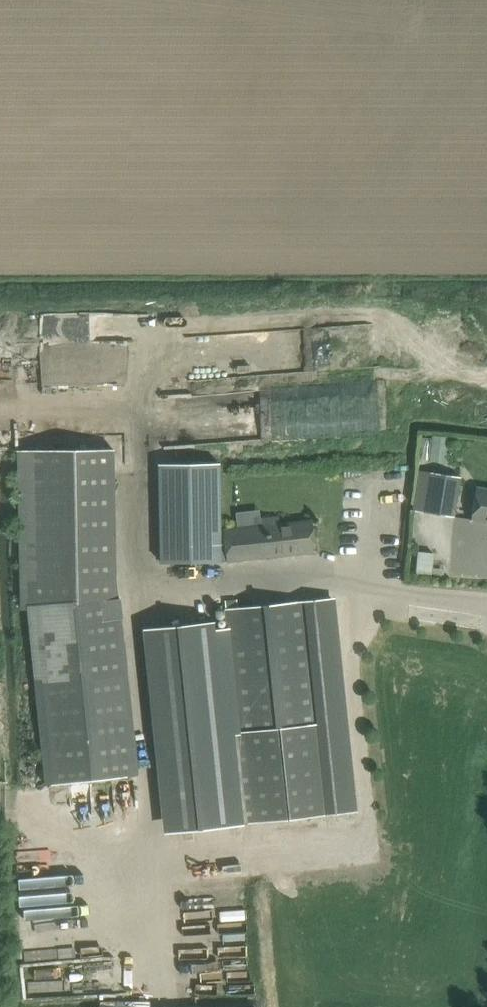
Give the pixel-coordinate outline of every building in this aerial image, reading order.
[(422,433),(419,460),(429,462),(430,456),(432,434),(422,433)] [(432,434),(430,456),(447,459),(449,436),(432,434)] [(114,450),(16,450),(20,605),(119,596),(114,450)] [(221,530),(219,462),(158,463),(160,562),(222,561),(220,530),(221,530)] [(429,472),(423,511),(454,516),(460,476),(429,472)] [(472,519),(486,521),(486,489),(477,487),(472,519)] [(315,551),(313,531),(312,520),(279,524),(278,520),(273,520),(273,517),(261,518),(262,525),(221,530),(220,530),(222,561),(315,551)] [(415,550),(414,567),(429,568),(430,551),(415,550)] [(119,596),(58,602),(60,622),(121,616),(119,596)] [(215,620),(163,626),(184,829),(240,823),(337,813),(357,811),(334,597),(306,600),(226,608),(228,627),(215,628),(215,620)]
